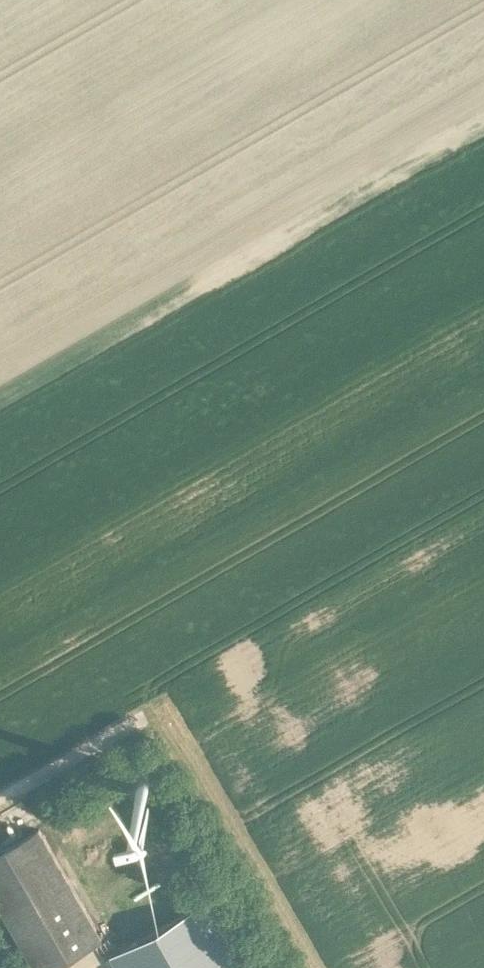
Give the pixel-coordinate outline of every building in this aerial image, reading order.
[(144,772),(143,772),(142,772),(141,772),(140,773),(139,774),(138,775),(137,776),(137,777),(137,778),(137,780),(137,781),(138,782),(138,783),(139,783),(140,784),(141,785),(142,785),(143,785),(144,785),(145,785),(147,784),(147,783),(148,783),(149,782),(149,781),(150,780),(150,779),(150,778),(150,777),(149,776),(149,775),(148,774),(147,773),(146,773),(145,772),(144,772)] [(34,967),(49,967),(100,938),(38,829),(0,851),(0,908),(34,967)] [(118,967),(242,967),(205,903),(111,956),(118,967)]
